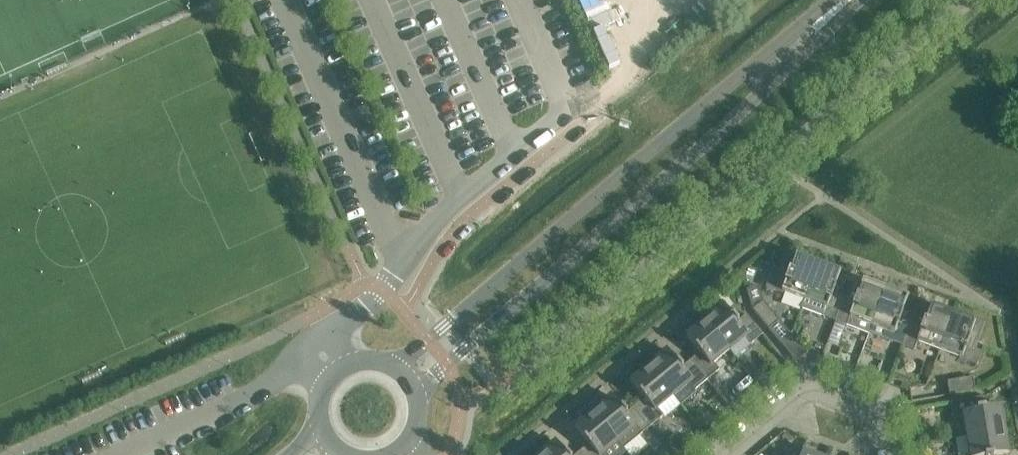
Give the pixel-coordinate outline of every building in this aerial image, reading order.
[(784,292),(804,300),(818,262),(797,254),(797,255),(787,251),(781,267),(783,268),(780,277),(770,274),(766,287),(784,294),(784,292)] [(840,269),(818,262),(804,300),(801,308),(835,321),(844,296),(834,293),(836,286),(835,286),(840,271),(839,271),(840,269)] [(835,321),(869,333),(886,286),(865,279),(864,280),(863,279),(858,294),(857,294),(855,300),(844,296),(835,321)] [(907,294),(886,286),(869,333),(902,345),(911,322),(901,318),(903,312),(902,312),(908,296),(907,295),(907,294)] [(763,301),(753,309),(769,329),(779,320),(763,301)] [(917,341),(939,349),(953,311),(932,303),(932,305),(930,304),(925,319),(924,319),(922,325),(911,322),(902,345),(914,350),(917,341)] [(750,344),(763,334),(746,314),(738,321),(734,316),(733,316),(723,304),(722,305),(721,304),(703,318),(729,350),(745,337),(750,344)] [(977,365),(982,351),(973,348),(976,339),(978,340),(984,324),(975,321),(975,319),(953,311),(939,349),(959,357),(959,358),(977,365)] [(699,353),(691,360),(707,380),(719,369),(714,362),(729,350),(703,318),(686,333),(687,334),(685,335),(696,347),(695,348),(699,353)] [(696,390),(707,380),(691,360),(682,367),(678,361),(677,362),(667,350),(666,350),(665,349),(648,364),(674,396),(681,405),(697,392),(696,390)] [(659,408),(674,396),(648,364),(630,378),(631,379),(630,380),(640,392),(639,393),(644,398),(635,405),(652,426),(664,415),(659,408)] [(947,381),(949,394),(975,390),(973,377),(947,381)] [(757,384),(740,398),(744,403),(761,389),(757,384)] [(640,435),(652,426),(635,405),(627,412),(622,407),(621,408),(611,395),(610,396),(610,395),(592,410),(618,441),(634,428),(640,435)] [(985,408),(983,396),(951,402),(954,418),(963,416),(966,436),(1006,429),(1002,407),(1001,407),(1000,406),(985,408)] [(618,441),(592,410),(575,424),(575,425),(574,426),(585,438),(584,439),(588,444),(580,451),(583,454),(604,454),(603,454),(618,441)] [(930,428),(919,431),(921,444),(933,442),(930,428)] [(1009,453),(1008,452),(1010,452),(1006,429),(966,436),(969,454),(997,454),(1009,453)] [(537,454),(568,454),(567,453),(566,454),(556,441),(555,442),(554,441),(537,454)]
